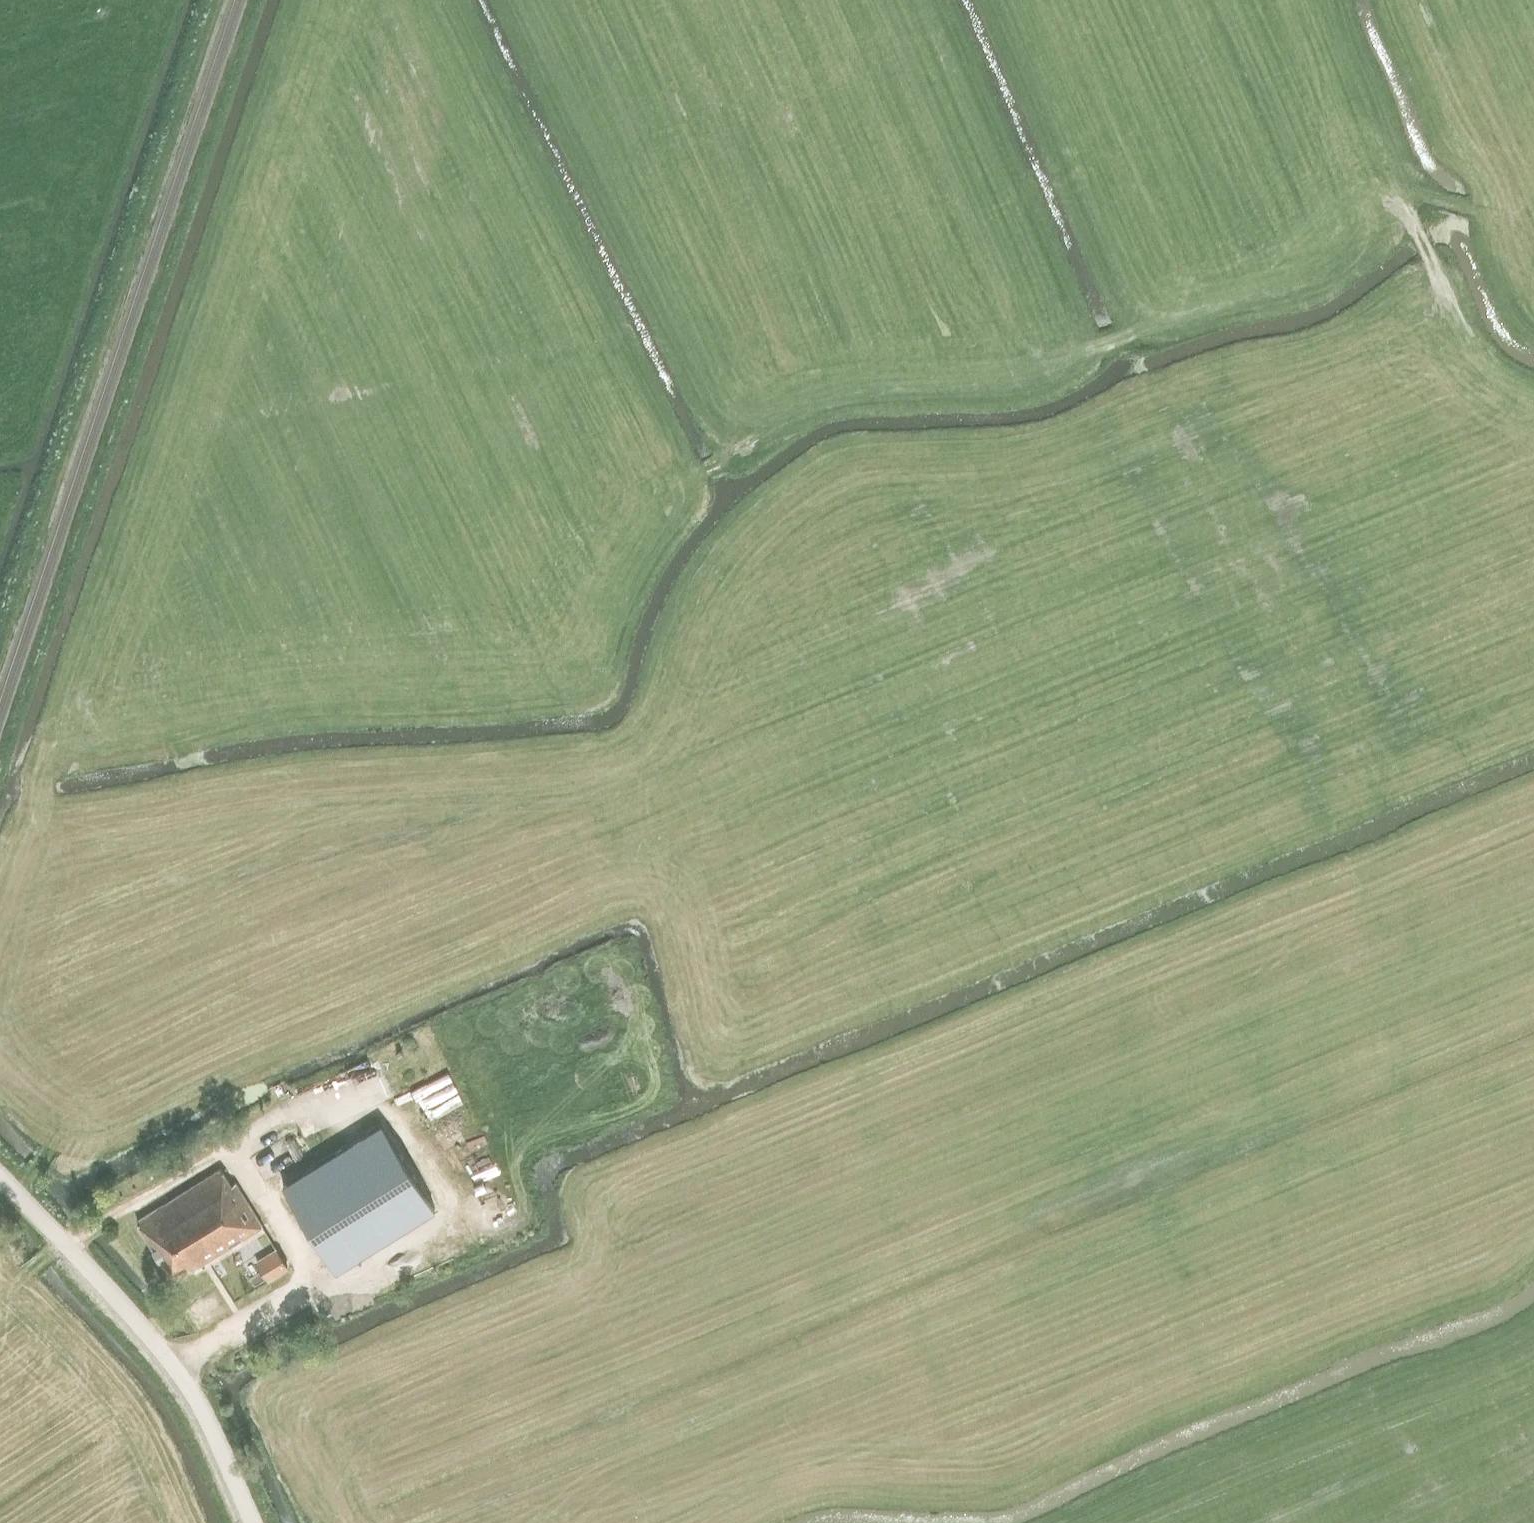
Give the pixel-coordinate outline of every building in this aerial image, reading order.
[(452,1070),(410,1091),(419,1109),(461,1089),(452,1070)] [(382,1122),(284,1184),(337,1269),(436,1208),(382,1122)] [(138,1220),(137,1220),(175,1281),(176,1280),(262,1225),(235,1182),(231,1184),(221,1168),(159,1207),(139,1220),(138,1220)] [(288,1267),(278,1250),(258,1263),(268,1279),(288,1267)]
